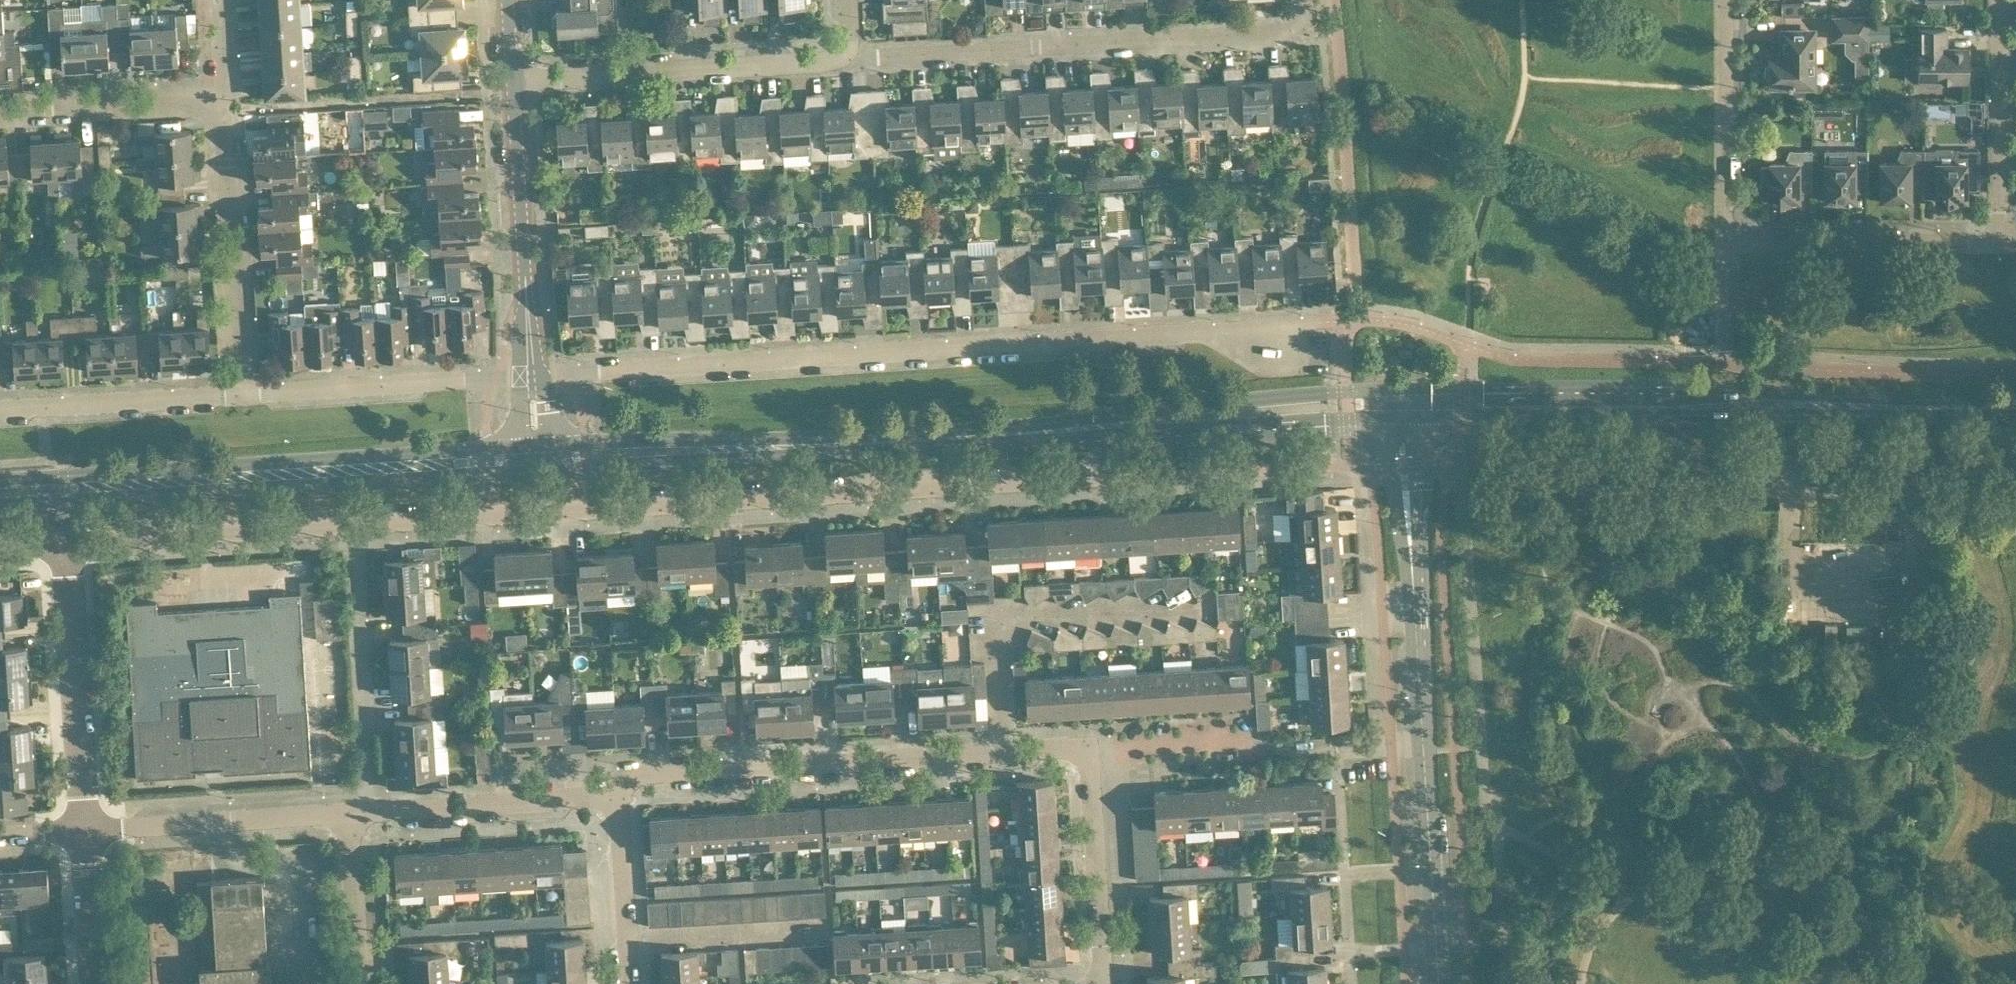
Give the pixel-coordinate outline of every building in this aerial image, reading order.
[(410,17),(454,14),(453,2),(462,1),(462,0),(410,0),(409,1),(410,17)] [(556,8),(556,13),(553,15),(554,25),(557,28),(558,33),(609,29),(607,11),(609,11),(614,5),(614,0),(565,0),(565,7),(556,8)] [(686,4),(699,4),(699,13),(705,12),(703,23),(722,22),(721,11),(727,11),(726,0),(686,0),(686,4)] [(727,11),(728,11),(727,2),(739,1),(739,6),(739,10),(745,10),(743,21),(762,20),(761,9),(767,8),(767,0),(726,0),(727,11)] [(779,4),(779,8),(785,7),(783,18),(802,17),(801,6),(807,6),(807,0),(779,0),(779,4)] [(891,0),(883,0),(884,20),(893,19),(894,33),(929,31),(927,0),(891,0)] [(986,13),(1005,12),(1004,4),(1025,2),(1026,2),(1026,0),(985,0),(986,13)] [(1026,2),(1025,2),(1026,11),(1045,10),(1044,1),(1052,1),(1053,9),(1066,8),(1065,0),(1026,0),(1026,2)] [(1066,8),(1085,7),(1084,0),(1065,0),(1066,8)] [(261,4),(262,27),(301,24),(299,1),(261,4)] [(1783,14),(1804,14),(1804,1),(1783,1),(1783,14)] [(102,17),(83,19),(87,67),(98,67),(98,68),(102,68),(102,66),(110,66),(108,42),(120,41),(118,16),(117,3),(101,4),(102,17)] [(63,6),(48,7),(49,21),(49,26),(50,45),(62,45),(63,64),(63,69),(87,67),(83,19),(82,4),(63,5),(63,6)] [(0,9),(0,43),(16,42),(16,33),(16,31),(4,31),(3,9),(0,9)] [(348,10),(348,21),(358,20),(358,9),(348,10)] [(176,25),(153,26),(156,63),(179,61),(178,38),(189,37),(187,12),(175,13),(176,25)] [(422,36),(423,52),(467,49),(466,39),(465,39),(464,26),(454,26),(454,14),(410,17),(411,33),(422,36)] [(1868,15),(1834,15),(1834,37),(1846,37),(1846,50),(1853,57),(1855,57),(1868,57),(1868,37),(1868,15)] [(130,16),(118,16),(120,41),(131,40),(132,64),(140,64),(140,66),(144,65),(144,64),(156,63),(153,26),(130,28),(130,16)] [(973,20),(970,24),(971,28),(974,31),(979,31),(982,27),(981,22),(978,19),(973,20)] [(358,20),(348,21),(349,34),(359,34),(358,20)] [(262,27),(264,49),(302,47),(301,24),(262,27)] [(1888,24),(1869,24),(1869,38),(1888,38),(1888,24)] [(41,26),(35,31),(36,39),(48,38),(47,26),(41,26)] [(1919,42),(1912,42),(1913,58),(1918,58),(1918,81),(1921,81),(1925,86),(1935,86),(1940,81),(1949,81),(1968,81),(1968,47),(1947,47),(1947,27),(1927,27),(1919,27),(1919,42)] [(1765,66),(1765,74),(1769,77),(1769,85),(1789,85),(1806,85),(1813,85),(1813,65),(1813,31),(1803,31),(1783,31),(1783,55),(1768,55),(1768,62),(1765,66)] [(7,78),(6,60),(22,59),(21,42),(16,42),(0,43),(0,78),(7,78)] [(264,49),(265,72),(304,70),(302,47),(264,49)] [(467,49),(423,52),(424,68),(414,72),(415,89),(458,86),(457,73),(467,73),(466,60),(468,59),(467,49)] [(360,54),(349,55),(350,67),(361,66),(360,54)] [(1878,58),(1871,64),(1871,74),(1878,78),(1886,73),(1886,63),(1878,58)] [(1281,63),(1269,63),(1273,129),(1291,128),(1290,120),(1318,118),(1316,90),(1320,89),(1323,89),(1322,77),(1315,78),(1315,76),(1282,79),(1281,63)] [(1236,65),(1224,66),(1225,82),(1228,124),(1229,132),(1246,131),(1245,123),(1272,121),(1273,121),(1270,79),(1269,79),(1262,80),(1237,81),(1236,65)] [(361,66),(350,67),(351,80),(361,79),(361,66)] [(1148,67),(1135,68),(1136,84),(1139,125),(1140,134),(1157,133),(1156,124),(1183,123),(1183,135),(1185,135),(1181,81),(1149,83),(1148,67)] [(1181,81),(1185,135),(1201,134),(1201,126),(1228,124),(1225,82),(1194,84),(1193,68),(1180,69),(1181,81)] [(304,70),(265,72),(267,96),(305,93),(304,70)] [(1103,70),(1091,71),(1092,87),(1095,128),(1095,137),(1112,136),(1112,127),(1123,127),(1138,126),(1139,125),(1136,84),(1135,84),(1129,84),(1104,86),(1103,70)] [(1058,73),(1046,74),(1047,90),(1050,131),(1051,140),(1068,138),(1067,130),(1073,130),(1094,128),(1095,128),(1092,87),(1091,87),(1079,88),(1059,89),(1058,73)] [(1014,76),(1002,77),(1003,96),(1006,138),(1007,142),(1023,141),(1023,133),(1040,132),(1049,131),(1050,131),(1047,90),(1046,90),(1034,90),(1015,92),(1014,76)] [(969,83),(958,83),(959,99),(962,141),(962,149),(979,148),(979,140),(992,139),(1005,138),(1006,138),(1003,96),(1002,97),(988,97),(970,99),(969,83)] [(925,85),(913,86),(914,102),(917,144),(918,152),(935,151),(934,143),(951,142),(960,141),(962,141),(959,99),(958,99),(943,100),(926,101),(925,85)] [(880,88),(869,89),(873,155),(890,154),(889,145),(905,144),(916,144),(917,144),(914,102),(913,102),(891,104),(881,104),(880,88)] [(857,106),(825,108),(828,158),(829,158),(828,149),(855,147),(855,156),(873,155),(869,89),(856,90),(857,106)] [(813,109),(781,110),(784,160),(784,152),(810,150),(811,159),(828,158),(825,108),(824,92),(812,93),(813,109)] [(723,110),(691,112),(694,162),(695,162),(695,154),(721,152),(721,160),(739,159),(736,113),(735,94),(722,94),(723,110)] [(768,111),(736,113),(739,159),(740,159),(739,155),(766,153),(766,162),(784,160),(781,110),(780,95),(767,95),(768,111)] [(679,113),(647,115),(650,165),(651,165),(650,157),(676,155),(677,163),(694,162),(691,112),(690,96),(678,97),(679,113)] [(635,116),(602,118),(605,168),(606,168),(606,159),(632,158),(632,166),(650,165),(647,115),(646,99),(633,100),(635,116)] [(1810,100),(1810,115),(1821,115),(1821,100),(1810,100)] [(1983,100),(1968,100),(1968,113),(1971,116),(1983,116),(1983,100)] [(1764,101),(1751,101),(1751,115),(1752,115),(1760,115),(1764,110),(1764,101)] [(602,118),(601,102),(589,103),(590,119),(557,121),(560,162),(587,161),(588,169),(605,168),(602,118)] [(418,147),(435,146),(477,143),(476,131),(475,131),(474,120),(460,121),(459,108),(423,110),(424,125),(417,126),(418,147)] [(387,109),(363,110),(365,129),(378,128),(377,124),(388,123),(387,109)] [(255,145),(254,145),(255,157),(297,155),(307,154),(305,136),(304,117),(301,118),(300,110),(267,112),(268,120),(269,133),(254,134),(255,145)] [(156,142),(157,155),(198,153),(197,143),(192,143),(191,129),(155,132),(135,133),(135,143),(156,142)] [(66,133),(55,134),(56,139),(58,175),(59,196),(61,196),(59,175),(73,175),(74,195),(85,194),(83,170),(95,169),(94,164),(93,144),(81,145),(81,138),(66,138),(66,133)] [(32,151),(20,152),(22,178),(49,176),(50,196),(59,196),(58,175),(56,139),(42,140),(42,134),(31,135),(32,141),(31,141),(32,151)] [(22,178),(20,152),(8,153),(7,137),(0,137),(0,179),(22,178)] [(99,144),(101,169),(113,168),(111,143),(99,144)] [(426,165),(427,182),(464,180),(463,168),(477,167),(477,156),(478,156),(477,143),(435,146),(436,161),(430,161),(426,165)] [(1923,190),(1923,162),(1923,148),(1901,148),(1897,156),(1897,162),(1880,162),(1880,198),(1883,198),(1885,201),(1896,201),(1898,198),(1910,198),(1910,190),(1923,190)] [(1953,156),(1923,156),(1923,162),(1923,190),(1936,190),(1936,198),(1936,202),(1957,202),(1957,198),(1966,198),(1966,190),(1979,190),(1979,148),(1957,148),(1953,156)] [(1769,184),(1769,199),(1769,202),(1789,202),(1789,199),(1799,199),(1799,190),(1812,190),(1812,149),(1789,149),(1786,157),(1786,162),(1769,162),(1769,165),(1760,165),(1760,184),(1769,184)] [(1825,179),(1825,199),(1828,199),(1829,202),(1840,202),(1842,198),(1854,198),(1855,190),(1868,190),(1868,170),(1867,149),(1825,149),(1825,179)] [(157,166),(159,192),(184,191),(184,179),(194,178),(200,177),(199,167),(193,167),(193,154),(198,154),(198,153),(157,155),(136,157),(137,167),(157,166)] [(272,180),(273,192),(309,190),(308,173),(304,169),(297,169),(297,155),(255,157),(255,170),(257,169),(257,181),(272,180)] [(1243,166),(1231,167),(1231,179),(1243,178),(1257,177),(1257,167),(1243,168),(1243,166)] [(1195,170),(1187,171),(1188,181),(1196,181),(1195,170)] [(1187,171),(1173,171),(1173,182),(1188,181),(1187,171)] [(1114,175),(1097,176),(1097,187),(1143,184),(1142,176),(1114,178),(1114,175)] [(1097,176),(1085,176),(1086,188),(1097,187),(1097,176)] [(1330,188),(1329,176),(1309,177),(1310,189),(1330,188)] [(439,203),(440,217),(482,215),(481,202),(480,202),(479,191),(465,192),(464,180),(427,182),(428,200),(432,203),(439,203)] [(1020,182),(1009,183),(1009,192),(1020,191),(1020,182)] [(873,185),(861,186),(862,198),(874,197),(873,185)] [(939,187),(927,188),(928,198),(928,199),(939,198),(939,197),(939,187)] [(887,188),(876,189),(876,201),(888,200),(887,188)] [(260,216),(259,216),(259,229),(301,226),(300,212),(307,211),(310,207),(319,206),(318,190),(309,190),(279,192),(273,192),(273,204),(259,205),(260,216)] [(1153,190),(1144,191),(1144,192),(1145,204),(1154,204),(1153,191),(1153,190)] [(141,231),(161,229),(197,227),(196,213),(202,212),(201,202),(185,203),(184,191),(159,192),(161,219),(140,220),(141,231)] [(677,201),(677,204),(678,207),(681,209),(684,209),(687,208),(689,205),(689,202),(688,199),(685,197),(682,197),(679,198),(677,201)] [(964,198),(953,199),(953,207),(964,206),(964,198)] [(977,198),(965,198),(966,211),(973,211),(978,205),(978,198),(977,198)] [(1064,199),(1055,199),(1055,212),(1065,211),(1064,199)] [(710,203),(698,204),(698,213),(711,212),(710,203)] [(365,205),(353,206),(354,220),(366,219),(365,205)] [(831,208),(813,209),(814,222),(832,221),(831,208)] [(843,208),(831,208),(832,221),(843,221),(843,208)] [(432,255),(445,254),(445,253),(470,251),(470,250),(468,250),(468,239),(482,238),(481,227),(482,227),(482,215),(440,217),(441,232),(434,233),(431,237),(432,255)] [(698,227),(698,218),(682,218),(683,228),(698,227)] [(652,221),(641,222),(642,228),(647,233),(653,232),(652,221)] [(585,224),(586,236),(610,234),(609,222),(585,224)] [(197,227),(161,229),(162,243),(142,244),(142,254),(163,253),(165,277),(190,276),(188,252),(199,251),(198,237),(203,236),(203,226),(197,227)] [(301,226),(259,229),(260,241),(261,241),(262,252),(276,251),(276,263),(276,264),(302,262),(302,263),(313,262),(313,261),(313,255),(312,244),(308,240),(302,241),(301,226)] [(1297,233),(1280,234),(1283,284),(1284,300),(1296,299),(1296,283),(1328,281),(1325,239),(1298,241),(1297,233)] [(1253,235),(1235,236),(1238,286),(1239,302),(1252,302),(1251,286),(1283,284),(1280,234),(1279,234),(1280,242),(1253,244),(1253,235)] [(1119,236),(1101,237),(1102,245),(1104,287),(1105,303),(1118,302),(1117,286),(1149,284),(1147,242),(1119,244),(1119,236)] [(1208,238),(1191,239),(1194,289),(1195,305),(1207,304),(1206,288),(1238,286),(1235,236),(1235,237),(1235,245),(1209,247),(1208,238)] [(1074,239),(1057,240),(1060,290),(1061,306),(1073,305),(1072,289),(1104,287),(1101,237),(1101,246),(1075,247),(1074,239)] [(836,270),(835,271),(838,312),(855,311),(871,310),(872,326),(884,325),(882,301),(879,259),(877,260),(875,238),(865,238),(866,260),(862,260),(862,269),(851,269),(836,270)] [(1164,241),(1147,242),(1149,284),(1150,308),(1163,307),(1162,291),(1194,289),(1191,239),(1190,239),(1191,248),(1164,249),(1164,241)] [(78,240),(62,240),(63,254),(79,253),(78,240)] [(1030,242),(1012,243),(1017,309),(1029,308),(1028,292),(1060,290),(1057,240),(1056,240),(1057,248),(1030,250),(1030,242)] [(968,246),(971,296),(1004,294),(1005,309),(1017,309),(1012,243),(995,244),(995,252),(969,254),(968,246)] [(924,248),(923,249),(927,298),(959,296),(960,312),(972,312),(971,296),(968,246),(950,247),(951,255),(924,257),(924,248)] [(906,258),(879,259),(882,301),(915,299),(916,315),(928,314),(927,298),(923,249),(906,250),(906,258)] [(389,250),(377,251),(378,258),(390,257),(389,250)] [(445,253),(445,254),(445,266),(460,265),(471,264),(470,251),(445,253)] [(391,314),(377,315),(380,357),(392,356),(392,355),(403,354),(402,340),(415,339),(414,333),(414,331),(414,325),(412,303),(411,303),(411,295),(410,284),(408,257),(397,257),(398,284),(400,284),(402,303),(394,304),(391,308),(391,314)] [(90,260),(72,261),(72,274),(90,273),(90,260)] [(302,262),(276,264),(277,276),(302,275),(302,263),(302,262)] [(791,265),(790,265),(794,315),(826,313),(827,329),(839,328),(838,312),(835,262),(817,263),(818,272),(792,273),(791,265)] [(460,265),(445,266),(447,289),(448,302),(451,345),(462,344),(463,344),(463,343),(474,342),(473,328),(473,321),(486,320),(484,290),(466,291),(462,295),(460,265)] [(657,265),(656,266),(660,323),(693,321),(693,337),(706,337),(705,321),(701,271),(684,272),(684,280),(658,282),(657,265)] [(747,268),(746,268),(749,318),(781,316),(783,332),(795,331),(794,315),(790,265),(773,266),(773,274),(747,276),(747,268)] [(649,332),(661,331),(660,323),(656,266),(639,267),(640,275),(613,277),(613,268),(612,268),(615,318),(648,316),(649,332)] [(604,335),(616,334),(615,318),(612,268),(594,269),(595,278),(567,280),(570,321),(603,319),(604,335)] [(702,271),(701,271),(705,321),(737,319),(738,335),(750,334),(749,318),(746,268),(728,269),(729,277),(703,279),(702,271)] [(428,282),(410,284),(411,295),(411,303),(412,303),(414,325),(426,324),(426,331),(427,345),(438,344),(438,346),(451,345),(448,302),(447,289),(428,290),(428,282)] [(305,304),(306,320),(309,362),(321,361),(321,360),(332,359),(331,345),(343,344),(341,307),(340,302),(305,304)] [(357,306),(341,307),(343,344),(355,343),(356,358),(367,357),(367,358),(380,357),(377,315),(376,303),(376,302),(375,302),(361,303),(361,310),(357,306)] [(198,327),(185,328),(187,364),(187,370),(197,369),(197,364),(212,363),(209,327),(207,306),(197,307),(198,327)] [(173,371),(173,365),(187,364),(185,328),(183,308),(173,308),(174,329),(148,330),(150,356),(162,355),(163,371),(173,371)] [(270,331),(258,332),(259,343),(270,342),(271,349),(284,348),(285,362),(296,361),(296,363),(309,362),(306,320),(291,321),(291,314),(287,311),(268,312),(270,331)] [(110,313),(111,333),(114,369),(127,368),(128,374),(138,373),(138,367),(138,357),(150,356),(148,330),(121,332),(120,312),(110,313)] [(96,313),(74,315),(75,340),(87,339),(89,370),(104,369),(104,375),(114,374),(114,369),(111,333),(98,334),(96,313)] [(51,316),(52,337),(38,338),(41,374),(41,379),(51,378),(51,373),(65,372),(63,341),(75,340),(74,315),(51,316)] [(27,380),(27,374),(41,374),(38,338),(37,317),(27,318),(28,338),(2,340),(3,365),(15,365),(17,381),(27,380)] [(1323,488),(1282,491),(1283,510),(1289,510),(1291,538),(1301,537),(1301,538),(1337,536),(1335,507),(1324,508),(1323,488)] [(1237,507),(1209,509),(1211,545),(1239,544),(1237,507)] [(1209,509),(1182,510),(1184,547),(1211,545),(1209,509)] [(1182,510),(1154,512),(1156,549),(1184,547),(1182,510)] [(1154,512),(1127,514),(1129,550),(1156,549),(1154,512)] [(1127,514),(1099,515),(1101,552),(1129,550),(1127,514)] [(1254,514),(1244,514),(1245,533),(1255,533),(1254,514)] [(1099,515),(1072,517),(1074,564),(1102,563),(1101,552),(1099,515)] [(1072,517),(1044,519),(1046,555),(1047,566),(1074,564),(1072,517)] [(1044,519),(1017,520),(1019,557),(1046,555),(1044,519)] [(989,544),(977,545),(979,578),(993,577),(992,558),(1019,557),(1017,520),(988,522),(989,544)] [(882,529),(855,531),(857,567),(858,581),(885,579),(885,581),(885,584),(886,598),(888,600),(899,599),(899,592),(898,584),(896,551),(884,551),(882,529)] [(830,569),(857,567),(855,531),(827,532),(828,555),(815,556),(818,589),(831,588),(830,569)] [(964,532),(936,534),(938,570),(938,578),(966,576),(966,582),(967,602),(994,600),(994,596),(993,580),(993,577),(979,578),(977,545),(965,546),(964,532)] [(908,550),(896,551),(898,584),(899,592),(913,591),(912,583),(911,571),(938,570),(936,534),(907,536),(908,550)] [(1301,538),(1302,566),(1339,564),(1337,536),(1301,538)] [(714,539),(686,541),(688,578),(715,576),(716,595),(721,595),(728,594),(731,594),(728,561),(715,562),(714,539)] [(660,565),(647,566),(650,599),(662,598),(661,580),(688,578),(686,541),(658,543),(660,565)] [(804,590),(818,589),(815,556),(803,557),(802,542),(774,544),(776,580),(803,578),(804,590)] [(402,547),(403,559),(386,560),(387,588),(424,586),(422,559),(442,557),(441,544),(402,547)] [(749,581),(776,580),(774,544),(746,546),(747,560),(734,561),(736,594),(750,594),(749,581)] [(1256,548),(1246,549),(1247,569),(1257,568),(1256,548)] [(552,550),(524,552),(527,588),(553,586),(554,605),(568,604),(566,571),(554,572),(552,550)] [(499,590),(527,588),(524,552),(496,553),(497,567),(484,568),(486,601),(500,600),(499,590)] [(634,552),(606,554),(608,591),(635,589),(635,600),(650,599),(647,566),(635,567),(634,552)] [(578,570),(566,571),(568,604),(581,604),(581,609),(609,607),(608,591),(606,554),(577,556),(578,570)] [(1293,593),(1281,594),(1282,607),(1283,619),(1295,618),(1294,607),(1327,605),(1326,593),(1340,592),(1339,564),(1302,566),(1304,592),(1293,593)] [(466,569),(464,569),(466,602),(479,602),(477,569),(466,569)] [(1213,572),(1189,573),(1190,584),(1195,594),(1214,584),(1213,574),(1213,572)] [(1185,574),(1162,575),(1162,576),(1162,585),(1168,595),(1186,585),(1186,584),(1185,575),(1185,574)] [(1158,575),(1135,577),(1135,578),(1135,587),(1135,588),(1140,597),(1159,587),(1158,586),(1158,577),(1158,575)] [(1130,577),(1107,579),(1107,580),(1107,589),(1113,599),(1131,589),(1131,587),(1130,578),(1130,577)] [(1103,579),(1079,580),(1079,581),(1080,591),(1086,601),(1104,591),(1103,589),(1103,580),(1103,579)] [(1075,581),(1048,582),(1048,593),(1052,593),(1058,603),(1076,592),(1076,591),(1075,582),(1075,581)] [(1048,582),(1024,584),(1025,594),(1030,605),(1049,594),(1048,593),(1048,582)] [(404,616),(404,628),(438,626),(437,612),(425,613),(424,586),(387,588),(389,616),(404,616)] [(1216,593),(1217,606),(1243,604),(1242,591),(1216,593)] [(126,603),(138,777),(197,773),(197,768),(223,767),(223,772),(311,767),(301,592),(270,593),(270,604),(157,610),(157,601),(126,603)] [(2,635),(1,623),(25,622),(23,593),(0,595),(0,635),(2,635)] [(340,598),(314,599),(317,638),(342,637),(340,598)] [(1243,604),(1217,606),(1218,619),(1244,617),(1243,604)] [(1327,605),(1294,607),(1295,618),(1295,619),(1328,617),(1327,605)] [(947,609),(940,609),(941,622),(954,621),(954,614),(947,609)] [(1328,617),(1295,619),(1295,631),(1328,629),(1328,617)] [(1197,618),(1193,629),(1193,640),(1217,638),(1216,626),(1197,618)] [(1165,631),(1161,629),(1162,642),(1189,640),(1189,629),(1189,628),(1169,620),(1165,631)] [(1137,633),(1133,631),(1134,643),(1162,642),(1161,629),(1142,622),(1137,633)] [(1253,623),(1250,635),(1262,638),(1266,627),(1253,623)] [(1114,624),(1110,634),(1111,645),(1134,643),(1133,631),(1114,624)] [(1087,625),(1083,636),(1083,647),(1107,645),(1106,634),(1106,633),(1087,625)] [(391,640),(392,668),(429,666),(440,666),(438,626),(404,628),(405,640),(391,640)] [(1059,627),(1055,638),(1056,648),(1079,647),(1079,636),(1079,635),(1059,627)] [(1032,629),(1028,639),(1028,650),(1052,649),(1051,638),(1051,637),(1032,629)] [(1328,629),(1295,631),(1296,643),(1307,642),(1309,670),(1345,668),(1344,640),(1329,641),(1328,629)] [(28,673),(26,645),(3,647),(2,635),(0,635),(0,674),(28,673)] [(1015,694),(1027,694),(1028,693),(1027,679),(1028,679),(1026,660),(1013,661),(1015,694)] [(782,676),(783,695),(785,731),(814,729),(812,707),(825,706),(823,673),(822,662),(809,663),(810,674),(782,676)] [(971,664),(944,665),(945,684),(947,721),(976,719),(974,697),(987,696),(985,663),(971,664)] [(1247,665),(1219,667),(1222,703),(1250,701),(1249,691),(1248,673),(1247,665)] [(409,695),(409,708),(442,706),(442,692),(430,693),(429,666),(392,668),(394,696),(409,695)] [(918,667),(903,668),(906,701),(918,700),(919,723),(947,721),(945,684),(919,686),(918,667)] [(1219,667),(1192,668),(1194,705),(1222,703),(1219,667)] [(890,679),(864,681),(866,718),(894,716),(893,702),(906,701),(903,668),(890,669),(890,679)] [(1192,668),(1164,670),(1167,707),(1194,705),(1192,668)] [(1309,670),(1311,697),(1347,695),(1345,668),(1309,670)] [(1164,670),(1137,672),(1139,708),(1167,707),(1164,670)] [(562,718),(575,718),(573,688),(573,675),(572,672),(567,672),(557,696),(548,701),(534,702),(536,739),(564,737),(562,718)] [(836,672),(823,673),(825,706),(837,705),(838,720),(866,718),(864,681),(837,683),(836,672)] [(1137,672),(1109,674),(1112,710),(1139,708),(1137,672)] [(1264,672),(1254,673),(1255,691),(1265,690),(1264,672)] [(7,714),(6,701),(29,700),(28,673),(0,674),(0,714),(7,714)] [(1109,674),(1082,675),(1084,712),(1112,710),(1109,674)] [(579,677),(573,675),(573,688),(585,687),(583,681),(579,677)] [(1082,675),(1055,677),(1057,714),(1084,712),(1082,675)] [(1028,693),(1027,694),(1029,716),(1057,714),(1055,677),(1028,679),(1027,679),(1028,693)] [(785,731),(783,695),(757,696),(756,678),(741,678),(743,711),(756,711),(757,733),(785,731)] [(723,690),(696,692),(698,728),(726,726),(725,712),(738,711),(736,679),(722,680),(723,690)] [(668,683),(655,684),(657,713),(669,712),(670,730),(698,728),(696,692),(669,694),(668,683)] [(642,703),(616,705),(618,741),(646,740),(645,713),(657,713),(655,684),(641,684),(642,703)] [(508,741),(536,739),(534,702),(533,691),(506,693),(505,686),(491,687),(494,726),(507,726),(508,741)] [(587,688),(586,688),(585,687),(573,688),(575,718),(588,717),(590,743),(591,743),(618,741),(616,705),(588,707),(587,688)] [(1347,695),(1311,697),(1312,725),(1348,723),(1347,695)] [(1269,700),(1255,701),(1256,713),(1257,728),(1271,728),(1269,700)] [(396,721),(397,746),(433,744),(432,718),(443,718),(442,706),(409,708),(410,720),(396,721)] [(0,714),(0,756),(32,753),(31,725),(7,727),(7,714),(0,714)] [(491,770),(490,762),(489,741),(476,742),(478,770),(491,770)] [(433,744),(397,746),(398,775),(399,776),(413,775),(413,786),(448,784),(447,770),(435,771),(433,744)] [(0,756),(0,812),(28,810),(27,795),(12,796),(11,783),(34,782),(32,753),(0,756)] [(1015,782),(1014,782),(1015,794),(1020,794),(1021,807),(1055,805),(1054,796),(1056,796),(1056,795),(1054,795),(1053,781),(1053,780),(1015,782)] [(1321,782),(1293,783),(1295,820),(1323,818),(1324,825),(1336,824),(1334,792),(1322,793),(1321,782)] [(1293,783),(1265,785),(1267,822),(1295,820),(1293,783)] [(1265,785),(1238,786),(1240,823),(1267,822),(1265,785)] [(1238,786),(1210,788),(1212,825),(1240,823),(1238,786)] [(1210,788),(1183,789),(1185,826),(1212,825),(1210,788)] [(1155,806),(1156,818),(1157,828),(1185,826),(1183,789),(1154,791),(1155,806)] [(976,791),(977,809),(987,809),(986,790),(976,791)] [(954,797),(946,798),(948,832),(961,832),(961,836),(973,836),(971,795),(969,795),(969,796),(955,797),(955,795),(954,795),(954,797)] [(937,798),(922,799),(924,839),(935,838),(935,833),(948,832),(946,798),(938,798),(938,796),(937,796),(937,798)] [(906,800),(898,801),(900,835),(913,835),(913,839),(924,839),(922,799),(907,800),(907,798),(906,798),(906,800)] [(889,801),(874,802),(876,842),(888,841),(887,836),(900,835),(898,801),(891,801),(890,799),(889,799),(889,801)] [(858,803),(850,804),(852,839),(865,838),(865,842),(876,842),(874,802),(859,803),(859,801),(858,801),(858,803)] [(852,839),(850,804),(843,804),(843,802),(841,802),(841,804),(826,805),(826,804),(825,804),(828,844),(839,844),(839,840),(852,839)] [(802,807),(795,807),(797,843),(810,842),(810,846),(822,845),(819,805),(818,805),(818,806),(804,806),(803,803),(802,804),(802,807)] [(785,808),(771,809),(774,848),(785,848),(785,843),(797,843),(795,807),(787,808),(787,805),(785,805),(785,808)] [(1021,819),(1017,819),(1017,831),(1056,828),(1055,813),(1057,813),(1057,812),(1055,812),(1055,805),(1021,807),(1021,819)] [(1131,807),(1132,819),(1156,818),(1155,806),(1131,807)] [(754,810),(747,810),(749,845),(762,844),(762,849),(774,848),(771,809),(771,808),(770,808),(770,809),(755,810),(755,807),(754,807),(754,810)] [(738,811),(723,812),(726,851),(737,850),(736,846),(749,845),(747,810),(739,811),(739,808),(738,808),(738,811)] [(987,809),(977,809),(978,828),(988,828),(987,809)] [(706,813),(699,813),(702,849),(714,848),(714,852),(726,851),(723,812),(723,811),(722,811),(722,812),(707,813),(707,810),(706,810),(706,813)] [(689,814),(675,815),(678,854),(689,854),(688,849),(702,849),(699,813),(691,814),(691,811),(689,811),(689,814)] [(675,815),(675,814),(674,814),(674,815),(660,816),(660,813),(658,813),(658,816),(652,816),(651,813),(650,813),(651,822),(642,822),(644,852),(666,851),(666,855),(678,854),(675,815)] [(1132,819),(1133,831),(1157,830),(1157,828),(1156,818),(1132,819)] [(1056,828),(1017,831),(1018,842),(1023,841),(1023,854),(1058,852),(1057,843),(1059,843),(1059,842),(1057,842),(1056,828)] [(1133,831),(1133,843),(1157,842),(1157,830),(1133,831)] [(979,839),(980,857),(990,856),(989,838),(979,839)] [(1133,843),(1134,855),(1158,854),(1157,842),(1133,843)] [(563,864),(562,852),(562,843),(534,845),(536,882),(564,880),(564,876),(563,864)] [(509,884),(536,882),(534,845),(506,847),(509,884)] [(481,886),(509,884),(506,847),(479,849),(481,886)] [(454,887),(481,886),(479,849),(452,851),(454,887)] [(1317,849),(1297,850),(1298,859),(1307,858),(1307,868),(1326,867),(1325,857),(1318,858),(1317,849)] [(562,852),(563,864),(587,862),(586,850),(562,852)] [(452,851),(424,852),(426,889),(427,902),(440,902),(439,888),(454,887),(452,851)] [(398,891),(426,889),(424,852),(396,854),(398,891)] [(1024,867),(1020,867),(1020,879),(1058,876),(1059,876),(1059,875),(1058,861),(1060,861),(1060,859),(1058,860),(1058,852),(1023,854),(1024,867)] [(1134,855),(1135,867),(1159,866),(1158,854),(1134,855)] [(990,856),(980,857),(981,876),(991,875),(990,856)] [(1288,859),(1270,860),(1270,871),(1279,870),(1289,870),(1288,859)] [(1270,860),(1251,862),(1252,872),(1270,871),(1270,860)] [(563,864),(564,876),(588,874),(587,862),(563,864)] [(1233,863),(1214,864),(1215,875),(1234,873),(1233,863)] [(1214,864),(1196,865),(1196,876),(1215,875),(1214,864)] [(20,867),(22,902),(50,900),(48,865),(20,867)] [(969,865),(950,866),(951,876),(969,875),(969,874),(969,865)] [(950,866),(929,867),(930,878),(951,876),(950,866)] [(1159,866),(1135,867),(1136,880),(1159,878),(1159,866)] [(1177,866),(1159,867),(1159,878),(1178,877),(1177,866)] [(0,868),(0,913),(21,912),(21,902),(22,902),(20,867),(0,868)] [(921,868),(902,869),(903,878),(903,879),(922,878),(921,877),(921,868)] [(902,869),(881,870),(882,879),(882,881),(903,879),(903,878),(902,869)] [(873,871),(854,872),(855,881),(855,883),(874,881),(874,880),(873,871)] [(835,873),(836,883),(836,884),(855,883),(855,881),(854,872),(835,873)] [(564,876),(564,880),(565,888),(589,886),(588,874),(564,876)] [(818,875),(799,876),(800,886),(819,885),(819,884),(818,875)] [(1291,889),(1292,916),(1329,913),(1327,885),(1306,886),(1305,875),(1272,877),(1273,890),(1291,889)] [(255,876),(197,880),(203,965),(200,965),(201,983),(272,983),(270,960),(268,960),(262,877),(265,877),(265,876),(255,876)] [(799,876),(778,877),(779,888),(800,886),(799,876)] [(1058,876),(1020,879),(1021,889),(1026,889),(1027,902),(1060,900),(1060,892),(1062,892),(1065,889),(1064,876),(1061,876),(1059,876),(1058,876)] [(771,878),(752,879),(752,889),(771,888),(771,878)] [(752,879),(730,880),(731,891),(752,889),(752,879)] [(723,881),(704,882),(705,892),(723,891),(723,881)] [(970,881),(951,882),(952,892),(971,890),(970,890),(970,882),(970,881)] [(1150,896),(1152,925),(1189,922),(1187,896),(1198,895),(1197,881),(1163,883),(1164,895),(1150,896)] [(704,882),(682,883),(683,893),(705,892),(704,882)] [(951,882),(931,883),(932,892),(932,893),(952,892),(951,882)] [(674,884),(655,885),(656,895),(675,894),(674,884)] [(923,884),(903,885),(904,895),(923,893),(923,884)] [(903,885),(883,886),(884,895),(884,896),(904,895),(903,885)] [(565,888),(566,900),(589,898),(589,886),(565,888)] [(875,886),(855,888),(856,897),(876,896),(875,886)] [(982,886),(983,905),(993,904),(992,886),(982,886)] [(855,888),(836,889),(836,890),(837,898),(837,899),(856,897),(855,888)] [(825,890),(813,891),(815,915),(827,914),(825,890)] [(813,891),(801,892),(803,915),(815,915),(813,891)] [(801,892),(789,893),(791,916),(803,915),(801,892)] [(777,893),(765,894),(767,918),(779,917),(777,893)] [(789,893),(777,893),(779,917),(791,916),(789,893)] [(765,894),(753,895),(755,918),(767,918),(765,894)] [(753,895),(741,896),(742,919),(755,918),(753,895)] [(729,896),(717,897),(718,921),(730,920),(729,896)] [(741,896),(729,896),(730,920),(742,919),(741,896)] [(717,897),(705,898),(706,921),(718,921),(717,897)] [(566,900),(566,912),(590,910),(589,898),(566,900)] [(705,898),(693,899),(694,922),(706,921),(705,898)] [(693,899),(681,900),(682,923),(694,922),(693,899)] [(668,900),(647,901),(649,925),(670,924),(668,900)] [(681,900),(668,900),(670,924),(682,923),(681,900)] [(1027,915),(1023,915),(1023,918),(1024,926),(1062,924),(1061,909),(1063,909),(1063,907),(1061,907),(1060,900),(1027,902),(1027,915)] [(993,904),(983,905),(985,924),(994,923),(993,904)] [(1252,905),(1238,906),(1239,919),(1253,918),(1252,905)] [(590,910),(566,912),(567,923),(567,924),(591,922),(590,910)] [(566,912),(547,914),(548,924),(567,923),(566,912)] [(532,913),(511,915),(511,926),(533,924),(532,913)] [(1276,944),(1277,956),(1310,955),(1310,943),(1331,941),(1329,913),(1292,916),(1294,943),(1276,944)] [(511,926),(511,915),(494,916),(495,927),(511,926)] [(478,917),(456,918),(457,929),(478,928),(478,917)] [(457,929),(456,918),(439,919),(440,930),(457,929)] [(967,925),(954,925),(956,959),(964,959),(964,961),(965,961),(965,958),(979,957),(979,959),(981,958),(979,938),(978,920),(967,920),(967,925)] [(941,922),(930,923),(932,961),(947,960),(947,962),(949,962),(948,960),(956,959),(954,925),(941,926),(941,922)] [(1168,952),(1169,964),(1202,962),(1201,949),(1190,949),(1189,922),(1152,925),(1153,953),(1168,952)] [(401,924),(401,934),(421,933),(421,923),(401,924)] [(919,928),(906,928),(908,963),(916,962),(916,965),(917,964),(917,962),(931,961),(931,962),(932,962),(932,961),(930,923),(919,923),(919,928)] [(1064,924),(1024,926),(1025,938),(1029,937),(1030,950),(1031,950),(1032,966),(1052,965),(1051,949),(1067,948),(1066,939),(1064,939),(1063,925),(1064,924)] [(893,925),(882,926),(885,964),(899,963),(900,965),(901,965),(901,963),(908,963),(906,928),(893,929),(893,925)] [(871,931),(858,932),(861,965),(868,965),(868,967),(869,967),(869,965),(884,964),(884,965),(885,965),(885,964),(882,926),(871,926),(871,931)] [(846,928),(834,929),(836,968),(837,968),(837,967),(851,966),(851,969),(853,968),(853,966),(861,965),(858,932),(846,932),(846,928)] [(995,928),(985,929),(985,935),(986,954),(996,953),(995,934),(995,928)] [(530,943),(529,929),(496,932),(497,945),(530,943)] [(24,936),(25,948),(53,946),(52,934),(24,936)] [(410,954),(412,982),(448,979),(446,952),(457,952),(456,938),(423,940),(424,953),(410,954)] [(547,941),(548,970),(585,967),(583,939),(547,941)] [(0,942),(0,951),(4,950),(12,950),(12,941),(0,942)] [(816,943),(804,944),(806,968),(818,967),(816,943)] [(828,943),(816,943),(818,967),(830,967),(828,943)] [(804,944),(792,945),(794,969),(806,968),(804,944)] [(780,945),(769,946),(770,970),(782,970),(780,945)] [(792,945),(780,945),(782,970),(794,969),(792,945)] [(769,946),(757,947),(758,971),(770,970),(769,946)] [(758,971),(757,947),(745,948),(746,972),(758,971)] [(723,961),(717,962),(718,974),(723,974),(729,973),(739,973),(740,973),(739,948),(722,949),(723,961)] [(663,970),(664,978),(698,975),(697,962),(705,962),(705,950),(661,953),(661,954),(662,954),(663,969),(661,969),(661,970),(663,970)] [(24,983),(47,982),(45,953),(6,956),(7,971),(0,971),(0,983),(24,983)] [(1266,957),(1267,970),(1277,970),(1277,971),(1278,983),(1326,983),(1325,966),(1311,967),(1310,955),(1277,956),(1266,957)] [(1148,983),(1185,983),(1184,976),(1216,974),(1216,961),(1202,962),(1169,964),(1169,976),(1147,977),(1148,983)] [(549,983),(586,983),(585,967),(548,970),(549,983)] [(729,973),(729,976),(729,983),(740,983),(740,976),(739,973),(729,973)] [(698,975),(664,978),(664,983),(699,983),(698,975)]
